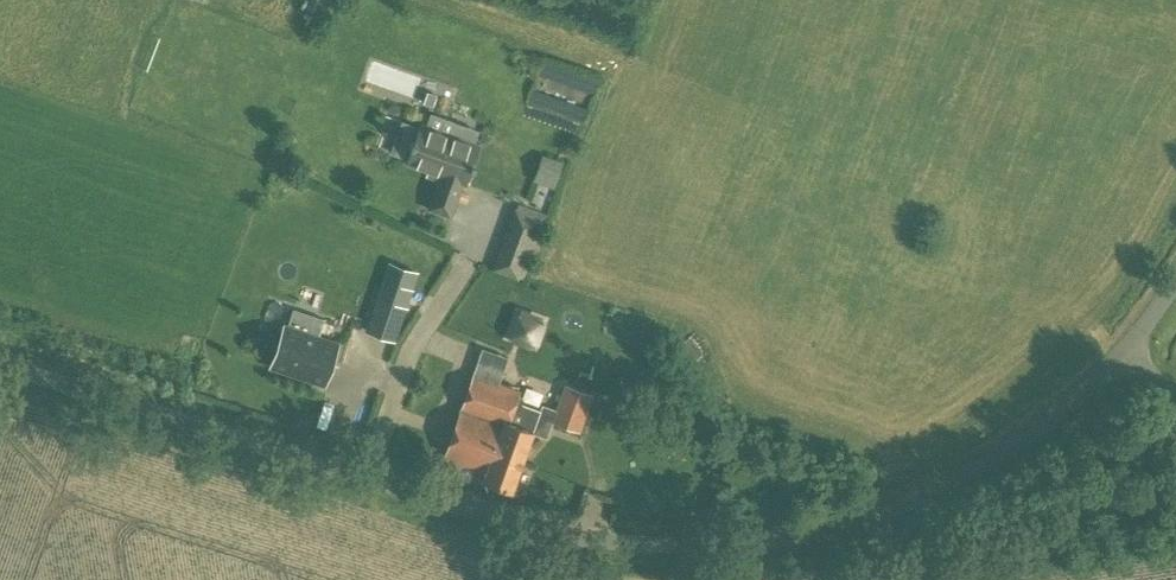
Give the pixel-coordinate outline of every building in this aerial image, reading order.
[(568,85),(593,94),(597,82),(573,73),(568,85)] [(534,89),(530,103),(585,120),(589,106),(534,89)] [(428,209),(450,217),(460,190),(457,188),(459,182),(466,184),(472,168),(473,169),(476,161),(474,160),(480,144),(450,133),(454,122),(431,114),(427,125),(420,122),(414,139),(412,138),(409,146),(411,146),(405,162),(440,175),(428,209)] [(540,165),(536,179),(558,186),(562,172),(540,165)] [(504,238),(494,267),(523,278),(533,249),(504,238)] [(395,341),(419,272),(387,261),(364,331),(395,341)] [(546,316),(520,306),(507,337),(534,348),(546,316)] [(338,343),(284,325),(270,366),(324,384),(338,343)] [(485,473),(482,480),(511,491),(534,431),(533,430),(540,410),(517,401),(521,390),(473,374),(442,458),(485,473)] [(578,430),(582,418),(584,418),(592,396),(566,386),(552,420),(578,430)]
